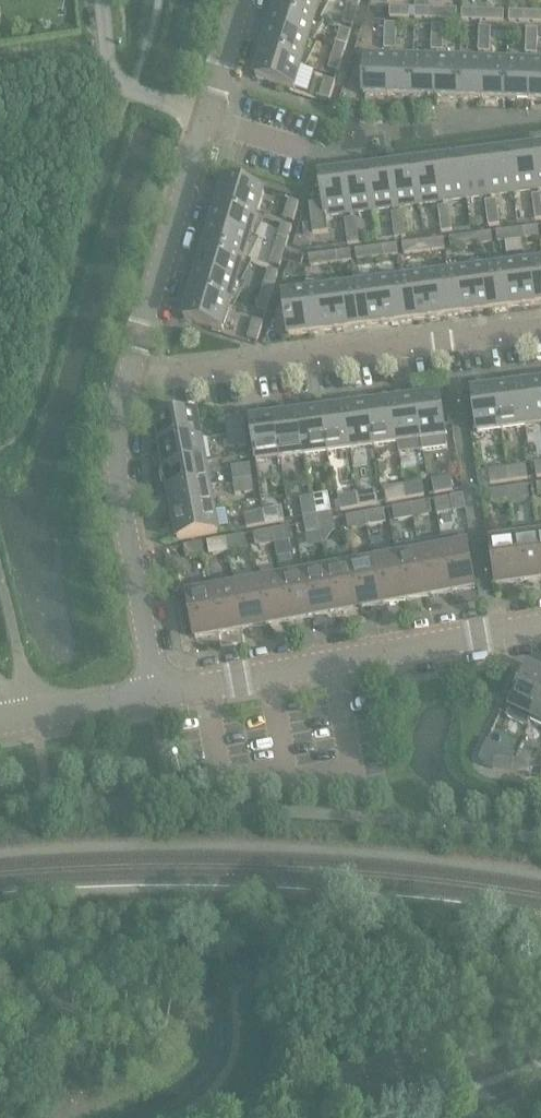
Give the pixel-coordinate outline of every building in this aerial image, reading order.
[(277,9),(316,21),(323,0),(280,0),(277,9)] [(360,0),(351,0),(347,11),(357,14),(361,0),(360,0)] [(391,18),(410,19),(410,9),(391,8),(391,18)] [(316,21),(277,9),(264,55),(303,67),(316,21)] [(415,19),(457,20),(457,10),(416,9),(415,19)] [(463,21),(504,22),(505,12),(463,10),(463,21)] [(357,14),(347,11),(343,24),(353,27),(357,14)] [(540,23),(540,13),(510,12),(510,22),(540,23)] [(397,37),(397,25),(386,25),(386,37),(397,37)] [(444,39),(444,27),(433,26),(433,39),(444,39)] [(491,41),(491,28),(480,28),(480,40),(491,41)] [(347,45),(351,32),(342,29),(338,42),(347,45)] [(538,42),(538,30),(527,30),(527,42),(538,42)] [(397,37),(386,37),(385,49),(396,50),(397,37)] [(444,39),(433,39),(432,51),(443,51),(444,39)] [(491,41),(480,40),(479,53),(490,53),(491,41)] [(347,45),(338,42),(333,56),(343,59),(347,45)] [(538,42),(527,42),(526,54),(538,55),(538,42)] [(390,55),(366,54),(364,96),(389,96),(390,55)] [(303,67),(264,55),(256,78),(295,90),(303,67)] [(414,56),(390,55),(389,96),(413,97),(414,56)] [(343,59),(333,56),(329,69),(339,72),(343,59)] [(438,57),(414,56),(413,97),(436,98),(438,57)] [(461,58),(438,57),(436,98),(460,99),(461,58)] [(485,58),(461,58),(460,99),(483,100),(485,58)] [(508,59),(485,58),(483,100),(507,100),(508,59)] [(532,60),(508,59),(507,100),(531,101),(532,60)] [(540,101),(540,60),(532,60),(531,101),(540,101)] [(321,98),(330,101),(336,83),(326,80),(321,98)] [(540,190),(540,148),(533,149),(538,190),(540,190)] [(538,190),(533,149),(509,152),(515,193),(538,190)] [(515,193),(509,152),(486,155),(491,196),(515,193)] [(491,196),(486,155),(463,158),(468,199),(491,196)] [(468,199),(463,158),(439,161),(444,202),(468,199)] [(444,202),(439,161),(416,164),(421,205),(444,202)] [(421,205),(416,164),(392,167),(397,208),(421,205)] [(397,208),(392,167),(369,170),(374,211),(397,208)] [(374,211),(369,170),(345,173),(350,214),(374,211)] [(350,214),(345,173),(321,176),(324,204),(310,206),(313,235),(329,233),(327,217),(350,214)] [(265,193),(226,181),(219,205),(258,217),(265,193)] [(290,201),(284,219),(294,222),(300,204),(290,201)] [(499,213),(497,201),(486,202),(488,214),(499,213)] [(258,217),(219,205),(205,250),(244,262),(258,217)] [(452,219),(450,207),(439,208),(440,221),(452,219)] [(405,225),(403,213),(392,214),(394,227),(405,225)] [(501,225),(499,213),(488,214),(489,227),(501,225)] [(358,231),(356,219),(345,220),(347,233),(358,231)] [(453,231),(452,219),(440,221),(442,233),(453,231)] [(293,227),(283,224),(279,238),(289,241),(293,227)] [(406,237),(405,225),(394,227),(395,239),(406,237)] [(497,232),(499,243),(540,237),(539,227),(497,232)] [(348,245),(360,244),(358,231),(347,233),(348,245)] [(450,238),(452,249),(493,243),(492,233),(450,238)] [(289,241),(279,238),(275,251),(285,254),(285,251),(289,241)] [(403,244),(404,255),(446,249),(444,239),(403,244)] [(397,245),(356,250),(357,261),(399,255),(397,245)] [(244,262),(205,250),(192,296),(231,307),(244,262)] [(285,254),(275,251),(271,264),(281,267),(282,261),(285,254)] [(285,251),(285,254),(282,261),(302,267),(305,257),(285,251)] [(351,251),(309,256),(311,267),(352,261),(351,251)] [(497,269),(502,310),(540,305),(540,263),(497,269)] [(502,310),(497,269),(450,275),(455,316),(502,310)] [(279,273),(269,270),(265,283),(275,286),(279,273)] [(455,316),(450,275),(403,281),(408,322),(455,316)] [(408,322),(403,281),(356,287),(361,328),(408,322)] [(275,286),(265,283),(261,296),(271,299),(275,286)] [(361,328),(356,287),(310,293),(315,334),(361,328)] [(315,334),(310,293),(284,296),(289,337),(315,334)] [(231,307),(192,296),(184,319),(223,331),(231,307)] [(271,299),(261,296),(257,310),(267,313),(271,299)] [(258,342),(264,323),(254,320),(248,339),(258,342)] [(530,382),(530,385),(521,386),(526,428),(540,426),(540,381),(530,382)] [(521,386),(512,387),(512,385),(497,387),(503,431),(526,428),(521,386)] [(503,431),(497,387),(483,388),(484,391),(473,392),(479,434),(503,431)] [(441,397),(431,398),(431,395),(416,397),(422,441),(424,452),(448,449),(441,397)] [(402,402),(393,403),(399,444),(400,455),(423,452),(422,441),(416,397),(402,399),(402,402)] [(393,403),(384,404),(384,401),(370,403),(375,447),(399,444),(393,403)] [(375,447),(370,403),(355,405),(356,408),(347,409),(352,450),(375,447)] [(347,409),(337,410),(337,407),(323,409),(328,453),(352,450),(347,409)] [(328,453),(323,409),(309,411),(309,414),(300,415),(305,456),(328,453)] [(300,415),(291,416),(290,413),(276,415),(282,459),(305,456),(300,415)] [(203,440),(198,415),(154,423),(157,438),(160,438),(161,447),(203,440)] [(282,459),(276,415),(262,417),(262,420),(252,421),(257,463),(282,459)] [(247,432),(245,418),(230,420),(232,434),(247,432)] [(232,434),(233,448),(248,446),(247,432),(232,434)] [(207,463),(203,440),(161,447),(163,456),(160,457),(163,471),(207,463)] [(211,486),(207,463),(163,471),(166,485),(168,484),(170,494),(211,486)] [(253,479),(251,465),(236,467),(238,481),(253,479)] [(510,482),(526,480),(524,466),(508,469),(510,482)] [(510,482),(508,469),(493,471),(495,484),(510,482)] [(439,494),(454,491),(451,477),(436,480),(439,494)] [(238,481),(239,495),(254,493),(253,479),(238,481)] [(407,499),(422,497),(420,483),(404,486),(407,499)] [(215,509),(211,486),(170,494),(171,503),(169,503),(171,517),(215,509)] [(407,499),(404,486),(389,489),(392,502),(407,499)] [(527,500),(525,487),(509,489),(511,502),(527,500)] [(511,502),(509,489),(494,491),(496,505),(511,502)] [(360,508),(376,505),(373,492),(358,495),(360,508)] [(360,508),(358,495),(343,497),(345,511),(360,508)] [(332,513),(329,497),(315,500),(318,515),(332,513)] [(453,512),(450,498),(435,501),(438,515),(453,512)] [(318,515),(315,500),(301,502),(303,518),(318,515)] [(430,516),(428,502),(412,505),(415,519),(430,516)] [(415,519),(412,505),(397,508),(399,522),(415,519)] [(220,534),(219,531),(228,530),(225,513),(216,514),(215,509),(171,517),(174,531),(177,531),(179,541),(220,534)] [(267,525),(282,522),(279,509),(264,511),(267,525)] [(267,525),(264,511),(249,514),(251,528),(267,525)] [(383,524),(381,511),(366,514),(368,527),(383,524)] [(334,528),(332,513),(318,515),(320,531),(334,528)] [(368,527),(366,514),(350,516),(353,530),(368,527)] [(320,531),(318,515),(303,518),(306,533),(320,531)] [(538,527),(515,530),(521,582),(540,579),(540,550),(538,527)] [(291,541),(288,528),(273,530),(275,544),(291,541)] [(275,544),(273,530),(258,533),(260,547),(275,544)] [(521,582),(515,530),(514,530),(515,535),(491,538),(497,585),(521,582)] [(244,550),(242,536),(227,539),(229,552),(244,550)] [(468,546),(466,536),(442,540),(452,592),(476,588),(468,546)] [(229,552),(227,539),(211,542),(214,555),(229,552)] [(452,592),(442,540),(419,544),(428,596),(452,592)] [(206,557),(203,543),(188,546),(191,559),(206,557)] [(428,596),(419,544),(396,548),(398,559),(405,601),(428,596)] [(405,601),(398,559),(374,563),(382,605),(405,601)] [(382,605),(374,563),(351,567),(359,609),(382,605)] [(336,613),(327,566),(304,570),(312,617),(336,613)] [(351,567),(329,571),(328,566),(327,566),(336,613),(359,609),(351,567)] [(312,617),(304,570),(303,570),(304,576),(282,580),(289,622),(312,617)] [(289,622),(282,580),(259,584),(266,626),(289,622)] [(266,626),(259,584),(235,588),(243,630),(266,626)] [(220,634),(211,587),(187,591),(191,610),(184,611),(187,626),(193,625),(196,639),(220,634)] [(235,588),(213,592),(212,587),(211,587),(220,634),(243,630),(235,588)] [(507,719),(528,729),(532,722),(534,717),(540,702),(540,673),(528,667),(527,668),(529,670),(524,681),(518,678),(512,692),(518,694),(512,706),(510,705),(509,706),(512,707),(507,719)] [(532,722),(540,727),(540,702),(534,717),(532,722)] [(514,760),(499,757),(497,771),(512,774),(514,760)] [(530,762),(514,760),(512,774),(528,776),(530,762)]
